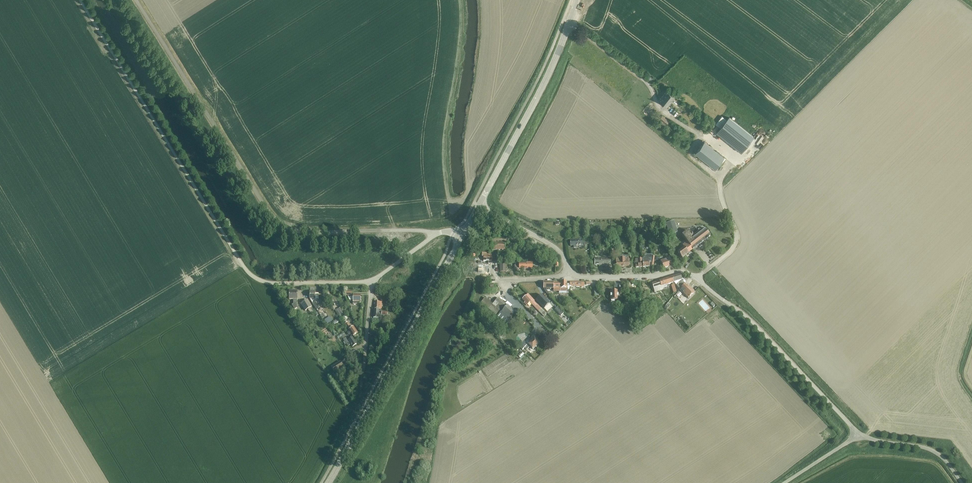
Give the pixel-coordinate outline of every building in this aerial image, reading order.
[(674,97),(667,90),(659,100),(666,107),(674,97)] [(666,124),(669,121),(662,115),(659,118),(666,124)] [(740,152),(753,137),(729,117),(717,133),(740,152)] [(715,169),(724,157),(704,141),(695,153),(715,169)] [(670,235),(677,233),(674,221),(666,224),(670,235)] [(693,250),(710,236),(704,228),(692,236),(688,231),(682,236),(687,243),(693,250)] [(582,240),(578,240),(570,241),(570,246),(574,246),(574,248),(576,248),(576,246),(589,245),(589,241),(584,242),(582,242),(582,240)] [(693,250),(687,243),(683,246),(684,247),(678,252),(682,258),(693,250)] [(486,253),(482,253),(482,254),(482,256),(484,256),(483,261),(489,261),(489,263),(492,263),(492,261),(492,254),(486,254),(486,253)] [(645,258),(643,258),(643,259),(643,267),(649,267),(649,263),(651,263),(651,266),(653,267),(655,257),(652,256),(652,255),(648,255),(648,254),(644,255),(645,258)] [(593,266),(611,266),(611,258),(599,258),(599,259),(594,259),(594,256),(592,257),(593,266)] [(664,268),(674,265),(670,256),(665,258),(666,259),(661,261),(664,268)] [(629,258),(621,259),(616,259),(617,268),(633,267),(632,262),(629,262),(629,258)] [(635,259),(636,268),(643,267),(643,259),(635,259)] [(673,280),(675,284),(680,290),(688,298),(695,292),(682,279),(682,280),(680,275),(672,277),(673,278),(673,280)] [(673,278),(672,277),(659,281),(652,284),(655,293),(663,290),(663,289),(663,288),(665,288),(664,286),(672,283),(673,285),(675,284),(673,280),(673,278)] [(567,292),(567,289),(567,282),(561,282),(561,283),(553,283),(553,282),(543,282),(543,289),(546,289),(554,289),(554,292),(567,292)] [(623,291),(610,291),(611,301),(618,300),(618,298),(620,298),(619,296),(623,296),(623,291)] [(313,304),(316,309),(321,306),(317,299),(315,299),(315,292),(310,292),(310,300),(313,304)] [(526,296),(522,300),(525,302),(524,303),(526,306),(527,305),(530,302),(532,304),(536,308),(544,317),(547,314),(544,311),(539,306),(537,304),(537,305),(534,302),(534,301),(528,294),(526,296)] [(542,295),(537,301),(544,309),(550,304),(542,295)] [(481,302),(499,318),(506,324),(516,313),(498,298),(493,305),(485,298),(481,302)] [(312,307),(307,300),(301,304),(305,311),(312,307)] [(373,318),(374,318),(378,318),(379,315),(381,315),(388,316),(388,312),(382,311),(379,311),(379,310),(374,310),(373,318)] [(353,327),(352,328),(348,322),(345,324),(349,330),(353,336),(358,333),(353,327)] [(353,347),(357,344),(352,338),(348,341),(346,338),(343,340),(348,347),(351,345),(353,347)] [(533,350),(539,344),(534,339),(527,345),(524,343),(519,347),(522,350),(524,348),(526,350),(530,347),(533,350)] [(335,372),(343,367),(340,362),(332,367),(335,372)]
